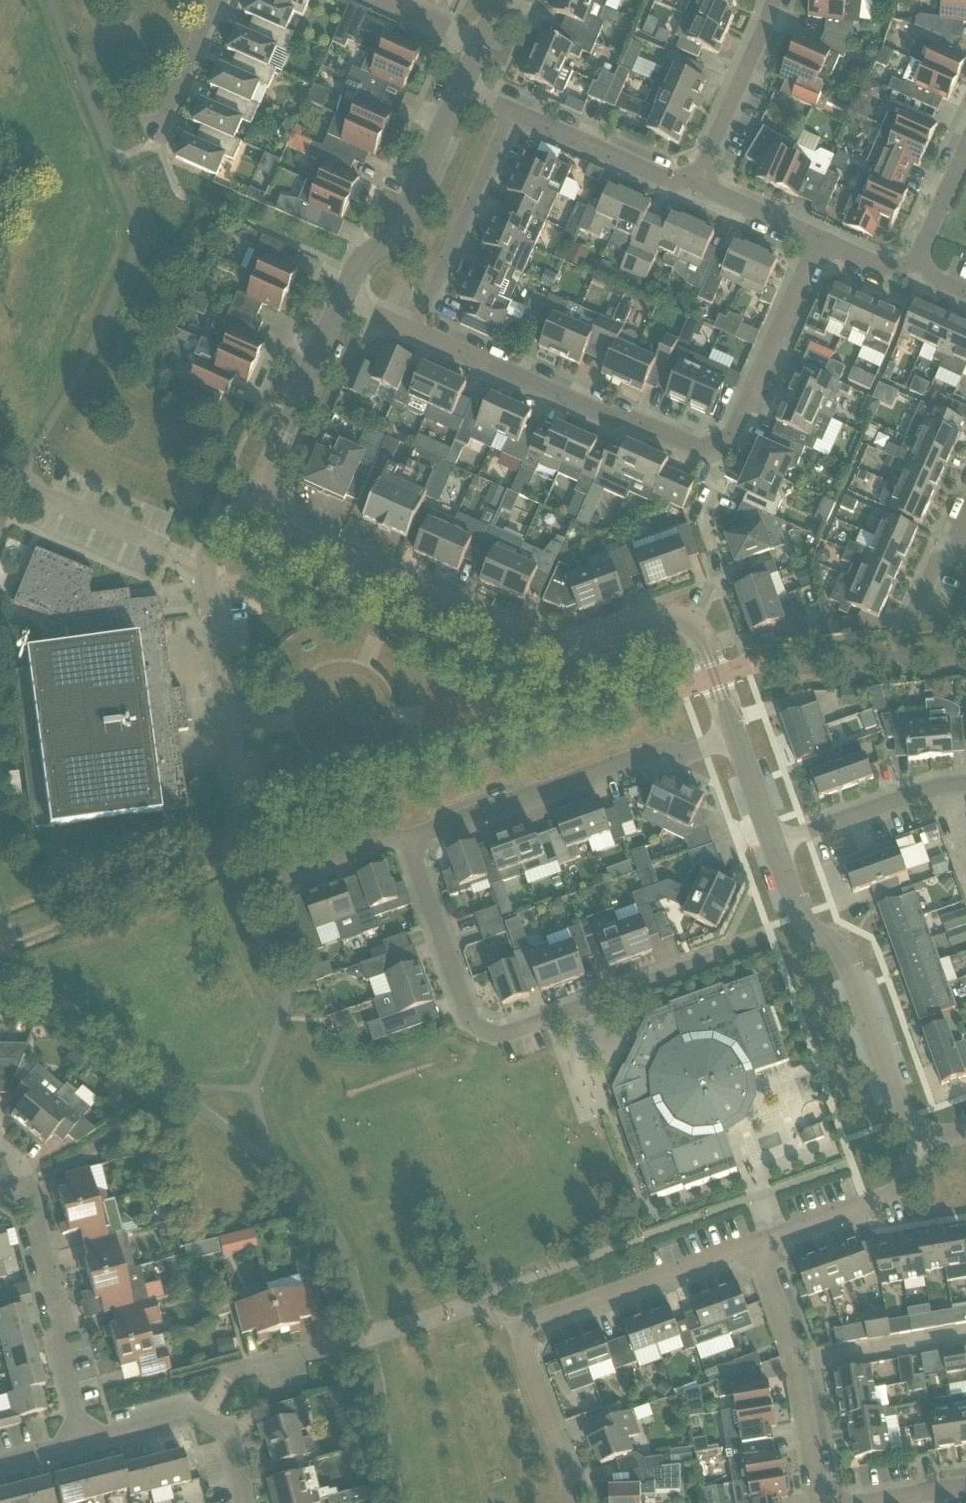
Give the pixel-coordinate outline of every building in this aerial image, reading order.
[(286,31),(294,13),(303,17),(311,0),(252,0),(246,15),(254,19),(255,18),(286,32),(286,31)] [(596,44),(605,24),(600,22),(606,8),(586,0),(559,0),(553,13),(566,18),(561,29),(596,44)] [(606,8),(610,0),(586,0),(606,8)] [(685,15),(727,34),(730,28),(737,12),(733,11),(708,0),(705,0),(700,13),(689,8),(685,15)] [(733,11),(738,0),(708,0),(733,11)] [(852,40),(854,24),(859,25),(862,2),(848,0),(811,0),(809,18),(827,21),(825,33),(852,40)] [(956,38),(958,23),(965,24),(965,0),(963,0),(943,0),(940,18),(921,16),(917,19),(915,26),(956,38)] [(682,23),(676,36),(682,39),(677,49),(698,59),(703,49),(718,55),(725,39),(727,34),(685,15),(682,23)] [(294,35),(286,31),(286,32),(255,18),(254,19),(247,35),(237,30),(228,51),(237,55),(237,54),(268,68),(277,49),(286,53),(294,35)] [(333,43),(345,48),(349,41),(355,44),(361,29),(343,21),(333,43)] [(958,81),(965,62),(965,60),(950,53),(956,38),(915,26),(913,34),(915,38),(921,41),(912,61),(958,81)] [(534,56),(565,69),(571,55),(580,59),(583,52),(592,56),(596,44),(561,29),(557,40),(544,34),(534,56)] [(658,30),(654,39),(666,44),(670,35),(658,30)] [(789,59),(822,73),(831,77),(840,58),(844,59),(852,40),(825,33),(819,47),(799,38),(789,59)] [(380,56),(413,70),(422,49),(389,35),(381,55),(380,56)] [(631,73),(633,73),(645,47),(634,42),(621,69),(631,73)] [(329,51),(322,47),(314,50),(318,61),(326,58),(329,51)] [(348,80),(386,97),(392,86),(404,91),(413,70),(380,56),(381,55),(371,51),(362,71),(353,67),(348,80)] [(697,103),(706,82),(681,70),(685,60),(670,53),(663,70),(656,67),(650,82),(655,84),(666,89),(697,103)] [(220,90),(252,104),(252,103),(260,85),(269,89),(277,71),(237,54),(237,55),(230,71),(220,66),(211,87),(220,91),(220,90)] [(524,78),(563,95),(573,72),(565,69),(534,56),(524,78)] [(823,85),(818,83),(822,73),(789,59),(780,80),(797,87),(791,99),(824,113),(830,100),(822,97),(825,90),(823,86),(823,85)] [(892,79),(888,89),(893,92),(901,95),(900,95),(910,99),(926,107),(932,94),(949,102),(958,81),(912,61),(903,81),(906,82),(905,84),(892,79)] [(604,105),(615,109),(622,95),(631,73),(621,69),(620,68),(616,78),(604,105)] [(587,97),(604,105),(616,78),(603,72),(598,84),(594,82),(587,97)] [(351,121),(384,136),(393,115),(380,109),(386,97),(348,80),(338,115),(351,121)] [(649,97),(646,105),(688,124),(697,103),(666,89),(655,84),(649,97)] [(234,140),(235,140),(243,121),(252,125),(260,107),(252,103),(252,104),(220,90),(220,91),(213,107),(203,103),(194,123),(203,127),(203,126),(234,140)] [(893,92),(888,103),(893,105),(905,111),(910,99),(900,95),(893,92)] [(622,95),(615,109),(626,113),(632,99),(622,95)] [(648,132),(678,145),(688,124),(646,105),(642,113),(640,119),(651,123),(648,132)] [(889,114),(883,127),(929,147),(938,126),(920,118),(905,111),(901,119),(889,114)] [(348,160),(356,163),(356,162),(353,161),(358,149),(375,157),(384,136),(351,121),(338,115),(323,148),(348,160)] [(279,138),(288,142),(295,124),(286,120),(279,138)] [(177,159),(217,177),(226,157),(234,161),(242,143),(235,140),(234,140),(203,126),(203,127),(196,143),(186,139),(177,159)] [(297,126),(293,135),(301,139),(302,137),(305,130),(297,126)] [(877,163),(897,172),(903,160),(919,168),(929,147),(883,127),(869,159),(877,163)] [(756,180),(776,189),(791,156),(792,156),(796,146),(764,128),(746,160),(757,166),(759,161),(763,163),(756,180)] [(312,143),(306,157),(317,162),(308,181),(351,200),(360,179),(343,171),(348,160),(323,148),(312,143)] [(776,189),(797,198),(805,181),(821,189),(828,172),(835,157),(821,151),(815,155),(796,146),(792,156),(791,156),(776,189)] [(546,190),(559,195),(561,196),(565,186),(572,169),(538,154),(533,165),(523,160),(518,171),(510,168),(508,173),(546,190)] [(864,170),(854,192),(899,212),(909,192),(892,184),(897,172),(871,161),(867,171),(864,170)] [(590,165),(585,177),(599,184),(604,172),(590,165)] [(819,194),(831,200),(839,181),(841,177),(828,172),(821,189),(819,194)] [(535,216),(547,222),(559,195),(546,190),(508,173),(505,179),(513,182),(508,193),(519,198),(515,208),(534,217),(535,216)] [(276,210),(318,229),(325,213),(342,221),(351,200),(308,181),(308,182),(307,182),(298,200),(300,201),(282,198),(276,210)] [(578,230),(599,239),(604,227),(615,231),(631,196),(619,190),(618,193),(609,189),(601,207),(599,211),(589,207),(588,208),(581,225),(578,230)] [(843,225),(865,235),(867,229),(871,231),(873,226),(890,233),(899,212),(854,192),(848,206),(850,210),(846,219),(843,225)] [(621,270),(634,276),(652,235),(642,230),(652,208),(643,203),(644,201),(631,196),(615,231),(634,240),(632,244),(621,270)] [(578,204),(572,217),(573,221),(581,225),(588,208),(578,204)] [(522,244),(535,249),(547,222),(535,216),(534,217),(515,208),(510,219),(499,214),(494,225),(486,221),(484,227),(522,244)] [(652,235),(634,276),(646,281),(659,251),(667,255),(663,262),(665,266),(674,270),(679,260),(678,260),(694,224),(682,218),(681,221),(672,216),(662,239),(652,235)] [(687,285),(702,291),(715,262),(705,258),(715,235),(706,231),(707,229),(694,224),(678,260),(679,260),(689,265),(684,275),(691,277),(687,285)] [(511,270),(516,272),(523,275),(535,249),(522,244),(484,227),(481,232),(489,236),(484,247),(495,252),(491,262),(511,270)] [(256,277),(289,292),(299,271),(282,263),(289,248),(263,236),(256,252),(250,250),(241,270),(257,276),(256,277)] [(567,261),(583,269),(591,251),(575,244),(567,261)] [(700,299),(713,305),(724,280),(731,284),(741,288),(757,251),(745,246),(744,248),(735,244),(725,267),(715,262),(702,291),(700,299)] [(558,248),(554,258),(564,262),(570,249),(562,246),(558,248)] [(760,302),(771,307),(778,293),(767,288),(778,263),(768,259),(769,257),(757,251),(741,288),(745,289),(762,297),(760,302)] [(463,275),(460,280),(499,297),(510,302),(517,288),(517,285),(516,283),(514,282),(513,281),(507,278),(511,270),(491,262),(486,272),(475,267),(470,278),(463,275)] [(603,262),(596,276),(611,282),(614,274),(611,265),(603,262)] [(542,282),(541,283),(552,288),(557,277),(555,276),(546,272),(542,282)] [(231,309),(257,321),(263,305),(280,312),(289,292),(256,277),(248,297),(238,292),(231,309)] [(466,316),(501,331),(508,314),(513,303),(510,302),(499,297),(460,280),(458,286),(466,289),(461,300),(471,305),(466,316)] [(805,329),(825,337),(827,332),(831,323),(845,329),(859,297),(837,287),(828,306),(818,302),(805,329)] [(546,300),(534,294),(527,309),(540,315),(546,300)] [(547,303),(539,321),(549,326),(540,348),(560,356),(574,323),(564,319),(571,304),(551,295),(547,303)] [(841,338),(849,342),(853,332),(867,338),(881,306),(859,297),(845,329),(841,338)] [(916,303),(901,338),(909,342),(911,339),(924,345),(938,313),(916,303)] [(602,375),(622,384),(637,351),(638,351),(643,340),(638,338),(636,334),(631,332),(627,333),(623,332),(633,311),(621,305),(617,313),(613,321),(613,322),(612,322),(600,349),(601,350),(608,335),(618,340),(602,375)] [(871,351),(886,358),(889,348),(895,335),(904,317),(881,306),(867,338),(867,339),(863,348),(871,351)] [(560,356),(580,366),(590,344),(600,349),(612,322),(601,317),(600,317),(581,308),(574,323),(560,356)] [(202,341),(257,365),(266,344),(250,336),(257,321),(231,309),(225,323),(216,319),(206,341),(202,339),(201,340),(202,341)] [(610,310),(606,318),(613,321),(617,313),(610,310)] [(934,360),(942,364),(960,323),(954,320),(955,317),(939,310),(938,313),(924,345),(938,351),(934,360)] [(528,311),(523,323),(535,328),(539,316),(528,311)] [(714,329),(736,339),(744,321),(730,314),(727,319),(720,316),(714,329)] [(962,379),(965,371),(965,325),(960,323),(942,364),(940,369),(962,379)] [(678,342),(678,343),(690,348),(690,347),(691,345),(694,337),(683,332),(679,340),(678,342)] [(622,384),(643,393),(656,364),(667,369),(679,340),(667,335),(661,348),(653,345),(648,356),(638,351),(637,351),(622,384)] [(191,379),(224,394),(231,378),(248,386),(257,365),(202,341),(195,356),(200,358),(191,379)] [(358,360),(347,386),(376,399),(381,386),(398,393),(404,379),(405,379),(413,360),(387,349),(378,369),(358,360)] [(679,350),(670,372),(676,374),(666,397),(688,407),(708,362),(679,350)] [(823,377),(824,377),(831,362),(808,352),(801,367),(823,377)] [(688,407),(710,417),(724,385),(730,372),(708,362),(688,407)] [(824,377),(843,385),(839,383),(845,368),(831,362),(824,377)] [(409,413),(421,418),(425,416),(427,417),(445,375),(424,365),(416,384),(405,379),(404,379),(398,393),(399,393),(394,401),(395,402),(392,408),(404,413),(406,408),(408,409),(409,413)] [(849,381),(871,391),(876,379),(854,369),(849,381)] [(730,372),(724,385),(735,390),(741,377),(730,372)] [(426,420),(459,434),(470,408),(459,403),(467,384),(445,375),(427,417),(427,418),(426,420)] [(787,400),(833,421),(839,406),(834,404),(843,385),(824,377),(823,377),(818,388),(796,378),(787,400)] [(910,391),(925,398),(931,385),(915,379),(910,391)] [(880,385),(874,400),(882,403),(888,388),(880,385)] [(207,403),(218,408),(222,397),(212,393),(207,403)] [(930,407),(961,421),(965,409),(965,407),(936,394),(930,406),(930,407)] [(459,434),(456,442),(457,442),(463,444),(469,447),(472,441),(491,449),(498,435),(511,404),(491,395),(485,407),(483,412),(472,408),(474,403),(474,402),(473,402),(471,408),(470,408),(459,434)] [(805,449),(813,452),(818,440),(823,443),(833,421),(787,400),(777,423),(796,431),(791,442),(806,449),(805,449)] [(906,438),(951,458),(951,457),(951,458),(961,436),(955,433),(961,421),(930,407),(930,406),(922,403),(906,438)] [(511,404),(498,435),(509,440),(502,454),(524,464),(535,439),(523,434),(532,413),(511,404)] [(524,464),(523,468),(536,474),(540,465),(544,468),(548,471),(552,472),(559,473),(577,433),(557,424),(554,431),(541,426),(535,439),(524,464)] [(577,433),(559,475),(579,484),(575,492),(588,498),(608,453),(596,448),(598,442),(577,433)] [(347,497),(359,502),(379,456),(387,437),(378,434),(372,448),(348,437),(344,446),(326,438),(306,483),(345,501),(347,497)] [(751,467),(783,481),(788,470),(790,471),(797,468),(805,449),(806,449),(791,442),(791,443),(774,435),(766,452),(759,449),(751,467)] [(379,456),(394,462),(402,444),(387,437),(379,456)] [(588,498),(577,522),(588,526),(589,527),(605,491),(626,501),(648,451),(627,442),(625,448),(612,442),(608,453),(588,498)] [(890,445),(885,455),(889,456),(889,457),(899,462),(941,480),(944,474),(946,475),(953,459),(951,458),(951,457),(951,458),(918,444),(913,455),(901,450),(890,445)] [(442,462),(412,449),(405,466),(400,464),(398,470),(390,466),(385,476),(384,475),(364,519),(381,527),(389,524),(392,532),(408,539),(412,530),(422,507),(442,462)] [(648,451),(626,501),(635,483),(637,484),(654,491),(652,496),(665,502),(683,511),(694,485),(664,471),(666,467),(669,461),(648,451)] [(887,457),(883,466),(894,470),(898,461),(889,457),(887,457)] [(931,503),(933,504),(940,488),(938,487),(941,480),(899,462),(896,470),(905,474),(899,488),(931,502),(931,503)] [(830,470),(836,483),(846,478),(840,465),(830,470)] [(743,505),(774,518),(783,500),(780,493),(778,492),(783,481),(751,467),(743,485),(750,488),(743,505)] [(860,472),(857,480),(864,483),(868,476),(860,472)] [(881,502),(880,506),(903,517),(921,525),(931,503),(931,502),(899,488),(888,483),(880,502),(881,502)] [(493,485),(488,496),(501,502),(502,500),(504,497),(506,491),(494,485),(493,485)] [(841,509),(854,514),(859,503),(846,497),(841,509)] [(824,499),(821,506),(831,510),(832,511),(835,505),(835,504),(824,499)] [(774,518),(743,505),(733,527),(738,541),(730,544),(737,563),(771,551),(785,545),(780,532),(785,523),(774,518)] [(415,554),(436,563),(455,522),(422,507),(412,530),(423,535),(415,554)] [(455,522),(436,563),(458,573),(466,554),(478,559),(492,527),(492,528),(497,516),(486,511),(480,524),(458,515),(455,522)] [(876,538),(909,552),(919,530),(900,522),(877,512),(873,520),(883,524),(876,538)] [(568,534),(588,526),(577,522),(575,521),(574,520),(568,534)] [(658,547),(670,581),(692,573),(685,554),(697,550),(689,526),(676,531),(679,540),(658,547)] [(481,583),(502,592),(524,545),(525,542),(492,528),(492,527),(478,559),(489,564),(481,583)] [(502,592),(524,602),(532,584),(543,588),(554,565),(565,540),(558,537),(555,544),(553,543),(544,554),(524,545),(502,592)] [(641,570),(648,589),(670,581),(658,547),(655,538),(621,550),(629,574),(641,570)] [(857,556),(899,574),(902,568),(904,569),(911,553),(909,552),(876,538),(870,552),(851,543),(847,551),(858,555),(857,556)] [(612,563),(590,571),(602,605),(624,597),(617,578),(629,574),(621,550),(618,544),(606,548),(612,563)] [(11,674),(32,830),(188,809),(177,732),(188,731),(182,690),(172,692),(159,599),(139,602),(139,601),(130,603),(128,591),(90,596),(88,587),(94,574),(35,550),(13,604),(65,625),(67,646),(25,651),(28,672),(11,674)] [(847,551),(843,561),(854,566),(862,570),(857,582),(889,597),(891,598),(898,582),(896,581),(899,574),(857,556),(858,555),(847,551)] [(738,602),(742,612),(777,599),(769,577),(778,574),(774,563),(751,571),(755,583),(736,589),(740,601),(738,602)] [(577,605),(580,613),(602,605),(590,571),(571,578),(568,568),(560,565),(543,602),(561,610),(562,606),(568,608),(577,605)] [(811,570),(797,575),(802,588),(815,583),(811,570)] [(879,619),(889,597),(857,582),(848,578),(841,575),(830,600),(842,605),(839,611),(847,614),(851,606),(879,619)] [(777,599),(742,612),(745,622),(747,621),(752,633),(783,622),(785,628),(798,627),(786,595),(777,599)] [(822,622),(826,638),(861,634),(859,618),(822,622)] [(785,628),(786,641),(811,639),(810,626),(798,627),(785,628)] [(880,688),(867,689),(870,700),(882,695),(881,691),(880,688)] [(863,690),(849,691),(850,706),(864,705),(863,690)] [(928,720),(931,759),(954,757),(953,746),(965,745),(963,730),(962,718),(960,719),(959,716),(961,716),(961,710),(956,706),(951,704),(949,703),(945,702),(939,700),(934,700),(930,700),(930,702),(927,702),(929,720),(928,720)] [(789,732),(792,739),(826,727),(818,704),(781,717),(787,733),(789,732)] [(873,712),(861,716),(866,731),(878,727),(873,712)] [(908,750),(909,761),(931,759),(928,720),(905,722),(906,723),(900,724),(900,715),(882,717),(890,739),(895,739),(896,751),(908,750)] [(792,747),(798,764),(817,757),(835,750),(826,727),(792,739),(794,747),(792,747)] [(827,761),(839,792),(856,786),(847,762),(844,763),(841,755),(834,758),(827,761)] [(847,762),(856,786),(874,780),(867,761),(865,755),(847,762)] [(812,775),(821,799),(839,792),(827,761),(815,765),(818,773),(812,775)] [(642,796),(638,806),(648,810),(643,821),(663,830),(684,787),(663,777),(652,800),(642,796)] [(684,839),(690,853),(714,845),(708,829),(707,829),(704,820),(696,816),(705,798),(684,787),(663,830),(663,831),(682,839),(684,839)] [(639,788),(629,791),(631,799),(641,796),(639,788)] [(613,804),(617,815),(622,827),(634,823),(626,799),(613,804)] [(577,808),(589,843),(612,835),(615,843),(626,838),(622,827),(617,815),(606,819),(599,800),(577,808)] [(559,862),(560,867),(577,860),(580,853),(577,847),(589,843),(577,808),(555,816),(562,835),(550,839),(558,863),(559,862)] [(720,808),(712,810),(719,831),(727,829),(720,808)] [(509,832),(524,875),(558,863),(550,839),(538,843),(531,824),(509,832)] [(935,826),(928,829),(932,841),(939,838),(935,826)] [(489,882),(491,887),(524,875),(509,832),(487,840),(494,859),(482,863),(489,882)] [(443,875),(451,898),(472,890),(471,887),(489,882),(482,863),(476,844),(449,854),(456,874),(454,875),(449,873),(443,875)] [(695,894),(729,910),(733,901),(731,900),(737,888),(719,880),(722,872),(717,858),(718,857),(714,845),(690,853),(694,866),(695,865),(684,888),(695,894)] [(881,857),(892,889),(900,886),(898,878),(907,875),(906,870),(899,851),(881,857)] [(943,856),(930,861),(936,878),(949,873),(943,856)] [(872,888),(874,895),(892,889),(881,857),(864,863),(872,887),(872,888)] [(629,862),(618,866),(622,877),(633,873),(629,862)] [(855,894),(872,888),(872,887),(864,863),(846,870),(855,894)] [(652,866),(637,872),(644,891),(645,890),(659,885),(652,866)] [(386,867),(359,877),(366,895),(372,910),(387,905),(390,914),(413,905),(405,883),(394,888),(386,867)] [(940,883),(948,891),(956,884),(947,875),(940,883)] [(345,882),(324,889),(336,923),(342,939),(343,942),(362,936),(379,930),(375,919),(372,910),(366,895),(351,900),(345,882)] [(294,920),(307,956),(324,949),(317,930),(336,923),(324,889),(304,896),(310,914),(294,920)] [(619,926),(632,963),(642,959),(641,957),(654,953),(647,934),(658,929),(650,905),(645,890),(644,891),(633,894),(638,910),(641,919),(619,926)] [(881,915),(887,930),(924,917),(916,893),(900,899),(881,906),(884,914),(881,915)] [(684,915),(717,931),(723,919),(724,920),(729,910),(695,894),(684,915)] [(475,915),(479,928),(502,920),(497,907),(475,915)] [(947,933),(965,926),(965,910),(941,918),(947,933)] [(580,922),(581,926),(590,954),(603,949),(609,968),(622,964),(622,966),(632,963),(619,926),(614,911),(580,922)] [(666,913),(654,917),(658,929),(662,941),(675,937),(668,918),(666,913)] [(895,945),(897,952),(932,939),(924,917),(887,930),(892,945),(895,945)] [(504,924),(507,931),(519,927),(521,923),(519,918),(517,919),(504,924)] [(479,928),(484,941),(506,933),(502,920),(479,928)] [(551,951),(564,987),(574,983),(573,981),(586,977),(579,958),(590,954),(581,926),(569,930),(574,943),(552,950),(551,951)] [(952,947),(965,942),(965,927),(946,934),(952,947)] [(383,943),(388,956),(396,953),(411,948),(406,935),(387,941),(383,943)] [(897,960),(903,975),(940,962),(932,939),(897,952),(900,959),(897,960)] [(388,956),(361,965),(367,982),(370,981),(386,975),(393,995),(427,982),(420,963),(402,969),(397,954),(415,948),(414,946),(411,948),(396,953),(388,956)] [(535,973),(541,993),(554,988),(554,990),(564,987),(551,951),(540,955),(538,950),(533,947),(514,954),(517,963),(523,978),(535,973)] [(313,967),(317,980),(333,975),(328,962),(313,967)] [(911,990),(913,997),(948,985),(940,962),(903,975),(908,991),(911,990)] [(491,972),(503,1006),(530,997),(523,978),(517,963),(510,966),(491,972)] [(352,976),(359,980),(364,977),(361,967),(350,970),(352,976)] [(640,1166),(651,1197),(683,1186),(684,1189),(738,1170),(723,1128),(739,1116),(740,1116),(748,1098),(749,1096),(747,1077),(789,1062),(770,1008),(767,1009),(756,977),(725,988),(723,985),(670,1005),(671,1008),(648,1016),(637,1038),(639,1039),(626,1068),(624,1067),(613,1089),(621,1112),(618,1113),(637,1167),(640,1166)] [(380,1021),(368,1025),(374,1042),(386,1038),(408,1030),(427,1024),(427,1023),(422,1025),(416,1010),(434,1003),(427,982),(393,995),(400,1014),(380,1021)] [(913,1005),(919,1021),(938,1014),(956,1008),(948,985),(913,997),(916,1004),(913,1005)] [(923,1033),(930,1051),(954,1042),(947,1024),(942,1026),(923,1033)] [(369,1035),(361,1037),(363,1046),(371,1042),(369,1035)] [(936,1068),(965,1057),(965,1053),(962,1042),(955,1045),(954,1042),(930,1051),(936,1068)] [(942,1086),(965,1078),(965,1077),(964,1072),(965,1071),(965,1057),(936,1068),(942,1086)] [(7,1093),(7,1095),(8,1095),(15,1076),(20,1063),(14,1061),(0,1061),(0,1091),(7,1093)] [(11,1116),(28,1130),(53,1100),(63,1088),(37,1066),(23,1083),(10,1098),(19,1106),(11,1116)] [(28,1130),(45,1145),(53,1135),(63,1142),(67,1137),(76,1144),(95,1130),(82,1118),(90,1109),(80,1101),(76,1092),(66,1085),(63,1088),(53,1100),(28,1130)] [(805,1131),(802,1138),(804,1146),(817,1141),(824,1138),(819,1126),(813,1129),(805,1131)] [(153,1154),(141,1157),(144,1168),(156,1165),(153,1154)] [(69,1189),(52,1193),(54,1203),(60,1202),(63,1212),(98,1203),(89,1169),(85,1170),(65,1175),(69,1189)] [(80,1231),(83,1244),(115,1236),(114,1236),(123,1233),(114,1200),(107,1202),(107,1201),(98,1203),(63,1212),(66,1223),(60,1225),(62,1235),(80,1231)] [(168,1213),(160,1215),(162,1223),(170,1221),(168,1213)] [(171,1224),(157,1227),(159,1238),(174,1234),(171,1224)] [(6,1278),(1,1261),(11,1259),(3,1226),(0,1226),(0,1280),(6,1278)] [(948,1282),(965,1279),(965,1256),(962,1230),(939,1234),(945,1269),(946,1268),(948,1282)] [(253,1231),(239,1235),(243,1252),(257,1249),(253,1231)] [(86,1269),(89,1280),(132,1269),(123,1234),(115,1236),(83,1244),(87,1258),(77,1261),(80,1271),(86,1269)] [(919,1243),(924,1272),(925,1272),(945,1269),(939,1234),(918,1237),(919,1243)] [(217,1240),(203,1243),(206,1257),(220,1254),(217,1240)] [(860,1241),(838,1249),(850,1283),(880,1272),(877,1254),(865,1257),(860,1241)] [(898,1246),(904,1282),(926,1278),(925,1272),(924,1272),(919,1243),(898,1246)] [(880,1272),(882,1285),(904,1282),(898,1246),(876,1250),(877,1254),(880,1272)] [(830,1290),(834,1301),(843,1297),(839,1287),(850,1283),(838,1249),(830,1252),(828,1249),(819,1251),(820,1256),(818,1256),(830,1290)] [(797,1264),(809,1297),(830,1290),(818,1256),(797,1264)] [(297,1267),(299,1275),(311,1271),(309,1264),(297,1267)] [(100,1300),(103,1314),(155,1300),(164,1297),(162,1289),(155,1291),(153,1284),(144,1287),(139,1268),(133,1270),(132,1269),(89,1280),(92,1291),(86,1293),(88,1303),(100,1300)] [(270,1296),(269,1296),(277,1331),(279,1331),(280,1335),(289,1333),(290,1335),(300,1332),(299,1330),(297,1321),(311,1317),(308,1306),(320,1303),(313,1277),(300,1280),(302,1288),(270,1296)] [(738,1284),(715,1293),(725,1322),(726,1322),(730,1333),(750,1326),(746,1314),(749,1314),(738,1284)] [(0,1292),(0,1303),(12,1300),(9,1290),(0,1292)] [(693,1338),(697,1348),(731,1336),(726,1322),(725,1322),(715,1293),(692,1301),(695,1311),(684,1315),(687,1322),(693,1338)] [(255,1331),(258,1343),(268,1340),(267,1334),(277,1331),(269,1296),(234,1305),(236,1316),(241,1335),(255,1331)] [(112,1337),(114,1348),(149,1339),(146,1325),(160,1321),(155,1300),(103,1314),(103,1315),(111,1313),(115,1326),(103,1329),(106,1339),(112,1337)] [(214,1306),(217,1317),(230,1314),(226,1302),(214,1306)] [(29,1327),(24,1306),(4,1311),(0,1312),(0,1335),(29,1327)] [(866,1326),(868,1340),(890,1336),(888,1321),(886,1308),(863,1312),(865,1324),(866,1326)] [(952,1310),(955,1325),(965,1323),(965,1308),(952,1310)] [(647,1317),(657,1346),(680,1337),(677,1327),(670,1309),(647,1317)] [(941,1312),(931,1314),(934,1329),(943,1327),(944,1327),(941,1312)] [(910,1317),(912,1332),(933,1329),(931,1314),(910,1317)] [(628,1337),(617,1341),(627,1367),(638,1363),(640,1369),(663,1360),(657,1346),(647,1317),(624,1325),(628,1337)] [(888,1321),(890,1336),(900,1334),(901,1334),(898,1319),(897,1319),(888,1321)] [(853,1327),(844,1328),(846,1343),(856,1342),(859,1341),(857,1326),(853,1327)] [(0,1335),(0,1340),(4,1356),(34,1348),(29,1327),(0,1335)] [(834,1330),(837,1345),(846,1343),(844,1328),(834,1330)] [(590,1370),(594,1382),(617,1373),(618,1376),(628,1373),(626,1367),(627,1367),(617,1341),(607,1345),(603,1333),(579,1341),(590,1370)] [(680,1337),(685,1352),(697,1348),(693,1338),(691,1333),(680,1337)] [(215,1342),(219,1357),(236,1352),(232,1337),(215,1342)] [(137,1364),(141,1378),(170,1371),(165,1352),(153,1353),(149,1339),(114,1348),(120,1369),(137,1364)] [(595,1385),(579,1341),(556,1349),(572,1394),(595,1385)] [(4,1356),(9,1376),(40,1368),(34,1348),(4,1356)] [(965,1370),(965,1357),(965,1348),(943,1352),(947,1373),(965,1370)] [(924,1375),(925,1377),(947,1373),(943,1352),(921,1355),(924,1375)] [(734,1362),(738,1373),(748,1370),(762,1365),(758,1353),(734,1362)] [(906,1384),(908,1393),(917,1392),(915,1377),(912,1357),(898,1360),(901,1385),(906,1384)] [(560,1363),(548,1367),(551,1377),(563,1372),(560,1363)] [(6,1395),(7,1398),(41,1390),(40,1388),(44,1386),(40,1368),(9,1376),(14,1393),(6,1395)] [(835,1374),(839,1395),(874,1390),(870,1368),(855,1371),(835,1374)] [(735,1396),(736,1410),(772,1404),(769,1382),(751,1385),(748,1370),(738,1373),(717,1381),(720,1398),(735,1396)] [(915,1377),(917,1392),(927,1390),(925,1377),(924,1375),(915,1377)] [(663,1382),(656,1391),(665,1397),(672,1388),(663,1382)] [(965,1395),(965,1382),(949,1384),(950,1396),(965,1395)] [(697,1383),(674,1391),(676,1395),(698,1387),(697,1383)] [(332,1407),(334,1412),(348,1408),(343,1388),(322,1393),(323,1398),(324,1398),(326,1408),(332,1407)] [(20,1424),(19,1418),(46,1411),(41,1390),(7,1398),(11,1412),(0,1414),(0,1429),(20,1424)] [(839,1395),(842,1418),(848,1417),(848,1416),(878,1411),(877,1410),(874,1390),(839,1395)] [(959,1447),(965,1446),(965,1395),(951,1398),(951,1399),(959,1447)] [(266,1439),(272,1464),(292,1459),(312,1454),(314,1449),(312,1440),(308,1438),(301,1439),(299,1432),(306,1430),(309,1425),(306,1418),(302,1399),(265,1408),(269,1424),(258,1427),(262,1440),(266,1439)] [(928,1403),(917,1405),(918,1416),(929,1415),(928,1403)] [(723,1428),(727,1448),(760,1443),(758,1430),(776,1427),(772,1404),(736,1410),(720,1413),(723,1428)] [(585,1415),(588,1426),(612,1418),(608,1407),(603,1409),(585,1415)] [(848,1417),(852,1437),(887,1431),(885,1419),(897,1417),(895,1408),(883,1409),(877,1410),(878,1411),(848,1416),(848,1417)] [(597,1451),(601,1465),(620,1458),(632,1453),(627,1439),(639,1435),(630,1411),(612,1418),(588,1426),(589,1427),(596,1424),(600,1437),(589,1440),(594,1452),(597,1451)] [(953,1411),(931,1415),(933,1424),(935,1439),(937,1451),(959,1447),(953,1411)] [(923,1425),(926,1441),(935,1439),(933,1424),(923,1425)] [(914,1427),(917,1442),(926,1441),(923,1425),(914,1427)] [(852,1437),(855,1460),(891,1454),(890,1452),(894,1451),(902,1447),(899,1430),(887,1432),(887,1431),(852,1437)] [(727,1448),(733,1484),(784,1475),(781,1453),(762,1456),(760,1443),(727,1448)] [(162,1457),(170,1487),(190,1482),(182,1452),(162,1457)] [(644,1459),(646,1470),(663,1467),(663,1456),(644,1459)] [(142,1462),(150,1492),(168,1488),(170,1487),(162,1457),(142,1462)] [(106,1496),(128,1490),(122,1467),(123,1467),(121,1460),(117,1461),(98,1466),(106,1496)] [(123,1467),(122,1467),(128,1490),(129,1498),(147,1493),(150,1492),(142,1462),(123,1467)] [(83,1502),(106,1496),(98,1466),(96,1466),(76,1472),(83,1502)] [(644,1496),(655,1495),(655,1489),(677,1488),(677,1466),(663,1468),(663,1467),(646,1470),(646,1486),(609,1487),(610,1494),(603,1494),(603,1502),(645,1502),(644,1496)] [(639,1481),(638,1470),(622,1471),(623,1482),(639,1481)] [(54,1477),(60,1502),(79,1502),(83,1502),(76,1472),(54,1477)] [(268,1482),(274,1502),(319,1502),(327,1500),(328,1502),(361,1502),(365,1502),(362,1488),(337,1495),(335,1490),(332,1491),(328,1492),(328,1491),(327,1488),(324,1489),(318,1491),(304,1494),(302,1486),(305,1485),(302,1473),(300,1474),(288,1477),(268,1482)] [(733,1484),(738,1483),(740,1496),(736,1497),(736,1499),(736,1501),(736,1502),(770,1502),(770,1501),(781,1499),(788,1498),(787,1491),(791,1491),(789,1479),(785,1479),(784,1475),(733,1484)] [(31,1502),(54,1502),(48,1479),(26,1484),(31,1502)] [(9,1502),(31,1502),(26,1484),(5,1490),(9,1502)] [(713,1487),(701,1489),(703,1502),(717,1500),(715,1487),(713,1487)] [(5,1490),(0,1491),(0,1502),(9,1502),(5,1490)]
